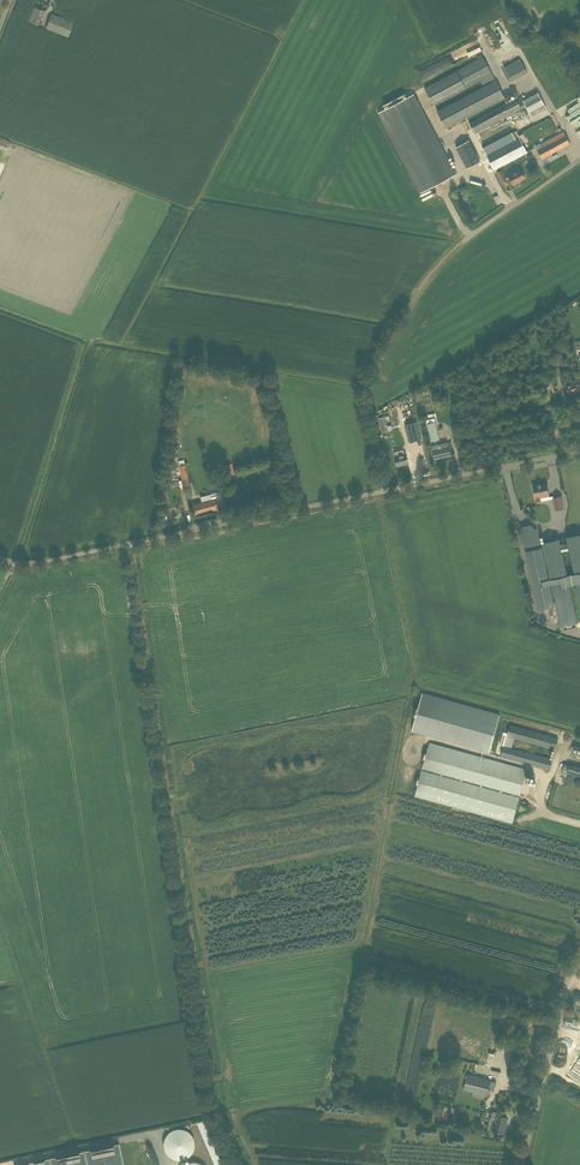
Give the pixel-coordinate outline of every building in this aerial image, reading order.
[(28,21),(34,23),(38,25),(44,11),(34,7),(28,21)] [(68,37),(74,23),(52,14),(46,28),(68,37)] [(435,105),(466,88),(480,81),(483,85),(495,78),(483,57),(482,54),(477,57),(479,60),(425,88),(435,105)] [(527,73),(520,58),(504,67),(512,81),(527,73)] [(420,79),(433,75),(429,65),(416,69),(420,79)] [(446,128),(504,97),(496,80),(437,111),(446,128)] [(538,92),(523,100),(527,107),(532,116),(546,109),(538,92)] [(414,94),(378,113),(420,193),(456,174),(414,94)] [(511,102),(465,126),(476,148),(479,146),(478,142),(521,120),(511,102)] [(572,125),(579,121),(579,111),(568,117),(572,125)] [(536,146),(542,159),(570,143),(564,132),(541,144),(541,143),(536,146)] [(486,154),(492,164),(494,170),(527,152),(525,147),(519,136),(486,154)] [(469,140),(456,147),(467,168),(480,161),(469,140)] [(537,164),(532,154),(527,157),(532,166),(537,164)] [(506,176),(503,169),(497,172),(503,182),(508,180),(507,179),(510,178),(513,185),(518,182),(517,181),(525,177),(520,169),(506,176)] [(576,359),(566,360),(566,368),(577,367),(576,359)] [(575,382),(566,384),(568,394),(579,392),(579,380),(576,381),(576,382),(575,382)] [(405,414),(405,417),(416,415),(414,408),(408,409),(409,413),(405,414)] [(385,416),(378,418),(381,432),(388,430),(387,426),(385,416)] [(440,439),(436,421),(435,422),(434,418),(426,420),(431,441),(440,439)] [(421,439),(417,421),(405,424),(409,442),(421,439)] [(448,441),(441,443),(432,445),(433,449),(435,459),(451,455),(448,441)] [(406,454),(395,456),(397,465),(408,463),(406,454)] [(185,464),(180,465),(179,466),(184,485),(190,484),(185,464)] [(538,485),(538,484),(533,485),(535,498),(536,498),(537,503),(541,502),(541,501),(540,500),(550,498),(549,497),(547,483),(541,484),(538,485)] [(218,506),(225,504),(221,491),(215,493),(216,499),(208,501),(206,495),(200,497),(202,503),(194,505),(196,514),(218,508),(218,506)] [(564,508),(562,496),(553,497),(556,510),(564,508)] [(521,532),(522,537),(539,609),(555,606),(541,547),(540,543),(537,528),(521,532)] [(540,543),(541,547),(544,547),(560,626),(578,622),(561,543),(567,542),(579,602),(579,534),(540,543)] [(422,693),(412,731),(489,752),(500,714),(422,693)] [(555,749),(558,738),(510,724),(507,735),(515,737),(555,749)] [(500,744),(504,745),(501,756),(550,770),(550,769),(550,768),(552,759),(512,747),(515,737),(507,735),(508,732),(504,731),(500,744)] [(415,795),(513,823),(527,769),(430,742),(415,795)] [(579,777),(579,768),(569,765),(567,774),(579,777)] [(467,1074),(464,1089),(487,1095),(491,1080),(467,1074)] [(498,1109),(496,1118),(491,1117),(488,1129),(494,1130),(504,1133),(506,1126),(505,1126),(507,1117),(505,1116),(506,1111),(498,1109)] [(164,1141),(163,1144),(164,1146),(164,1149),(165,1151),(167,1154),(169,1156),(171,1157),(174,1158),(176,1159),(179,1159),(181,1159),(184,1158),(186,1157),(189,1156),(191,1154),(192,1151),(193,1149),(194,1146),(194,1144),(194,1141),(193,1138),(192,1136),(191,1134),(189,1132),(186,1130),(184,1129),(181,1129),(179,1128),(176,1129),(174,1129),(171,1130),(169,1132),(167,1134),(165,1136),(164,1138),(164,1141)] [(50,1158),(52,1164),(124,1164),(119,1143),(50,1158)]
